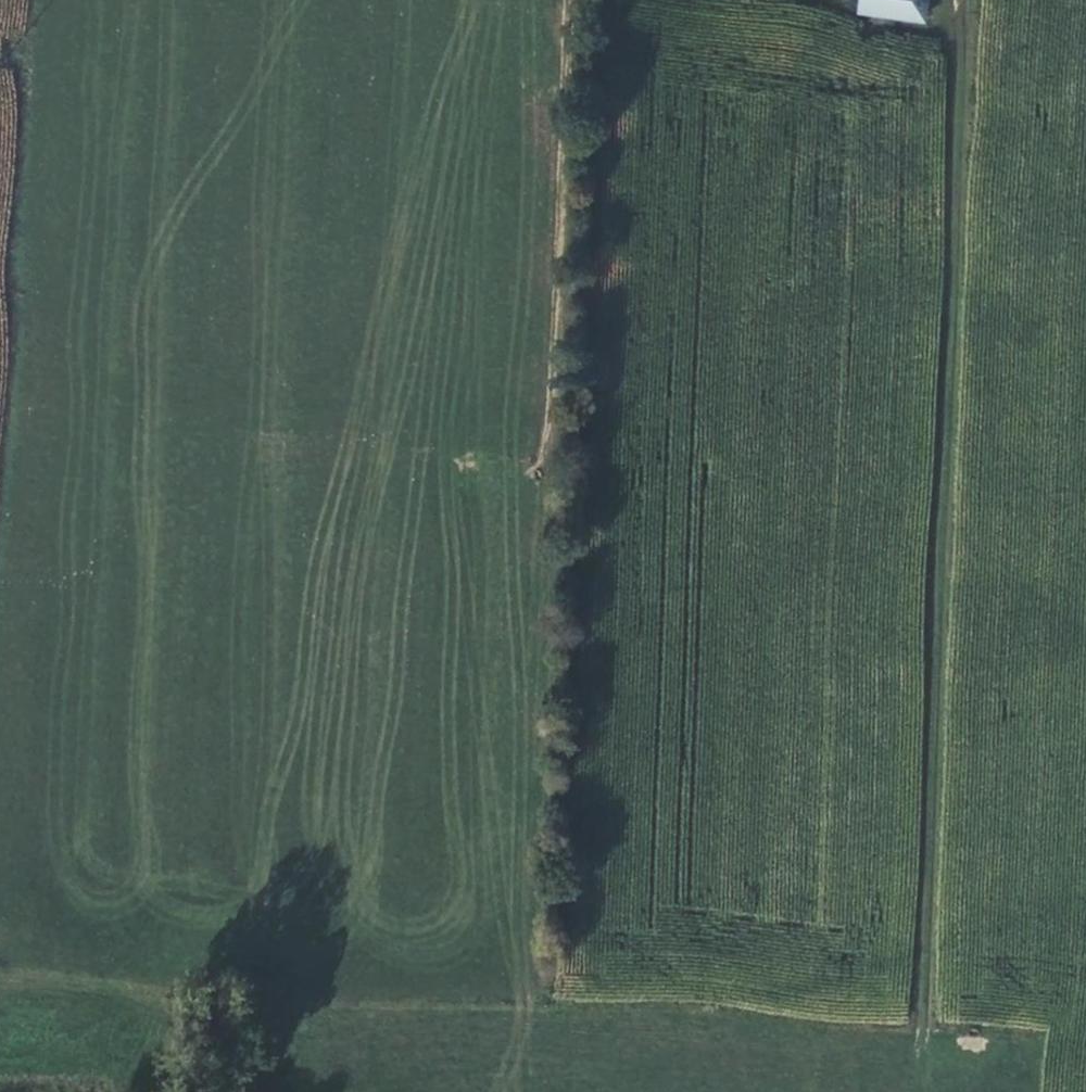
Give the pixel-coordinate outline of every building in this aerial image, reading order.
[(926,0),(860,0),(859,12),(923,20),(926,0)]
